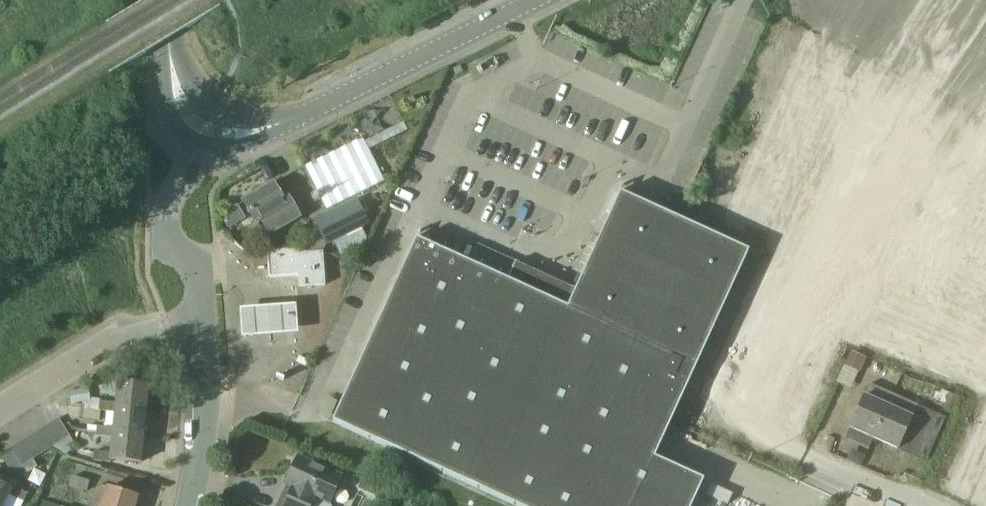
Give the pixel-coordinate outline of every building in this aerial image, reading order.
[(973,0),(930,0),(900,75),(937,89),(973,0)] [(557,50),(561,35),(549,32),(545,47),(557,50)] [(768,236),(822,61),(765,43),(710,218),(768,236)] [(363,139),(337,152),(361,194),(384,182),(363,139)] [(305,168),(327,211),(361,194),(337,152),(305,168)] [(245,203),(256,223),(261,220),(271,237),(299,221),(288,200),(283,203),(273,187),(245,203)] [(567,309),(416,240),(333,424),(513,505),(693,505),(704,482),(655,459),(749,253),(620,194),(567,309)] [(314,224),(298,232),(310,255),(323,254),(324,254),(326,247),(369,225),(356,199),(313,221),(314,224)] [(300,251),(269,253),(270,266),(269,266),(270,278),(299,276),(300,288),(326,286),(324,254),(323,254),(310,255),(300,256),(300,251)] [(240,308),(242,336),(299,331),(297,304),(240,308)] [(850,384),(862,355),(848,349),(836,378),(850,384)] [(150,386),(119,383),(118,403),(101,402),(101,407),(147,412),(150,386)] [(870,386),(851,431),(874,441),(894,397),(870,386)] [(84,403),(90,403),(90,400),(89,393),(69,395),(70,405),(84,403)] [(874,441),(898,452),(918,407),(894,397),(874,441)] [(98,432),(144,437),(147,412),(101,407),(100,411),(117,412),(115,429),(98,427),(98,432)] [(59,419),(49,425),(62,443),(71,438),(59,419)] [(49,425),(40,431),(52,449),(62,443),(49,425)] [(40,431),(30,437),(42,456),(52,449),(40,431)] [(112,460),(142,462),(144,437),(98,432),(97,436),(114,438),(113,454),(96,452),(95,460),(112,462),(112,460)] [(32,462),(35,461),(34,460),(42,456),(30,437),(20,443),(32,462)] [(11,449),(23,468),(32,462),(20,443),(11,449)] [(330,503),(341,478),(298,458),(285,485),(292,489),(284,505),(331,505),(330,503)] [(89,482),(72,477),(69,487),(86,492),(89,482)] [(8,497),(24,504),(28,495),(13,488),(11,491),(0,485),(0,505),(4,505),(8,497)] [(109,487),(103,505),(134,505),(137,496),(109,487)]
